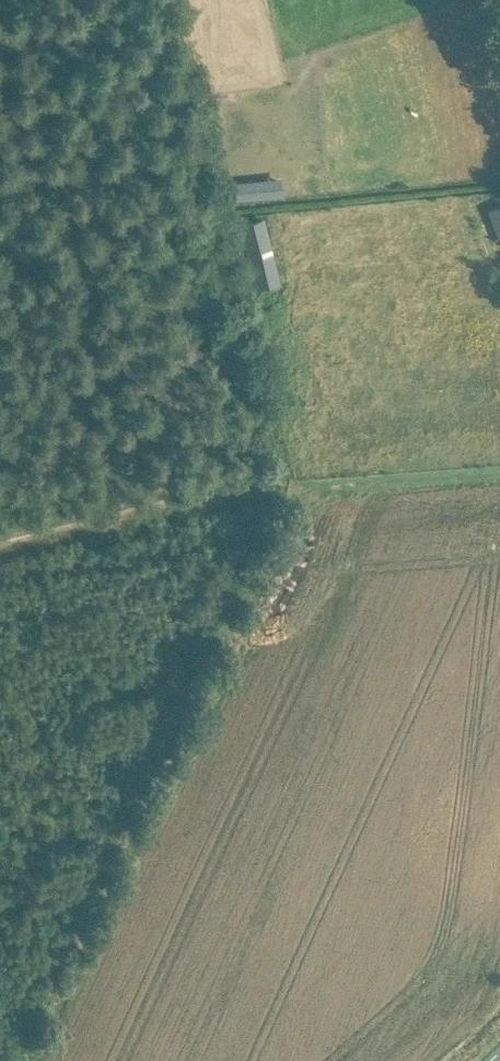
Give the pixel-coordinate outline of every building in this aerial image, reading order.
[(489,208),(499,237),(499,204),(489,208)] [(262,218),(238,224),(254,286),(277,281),(262,218)]
